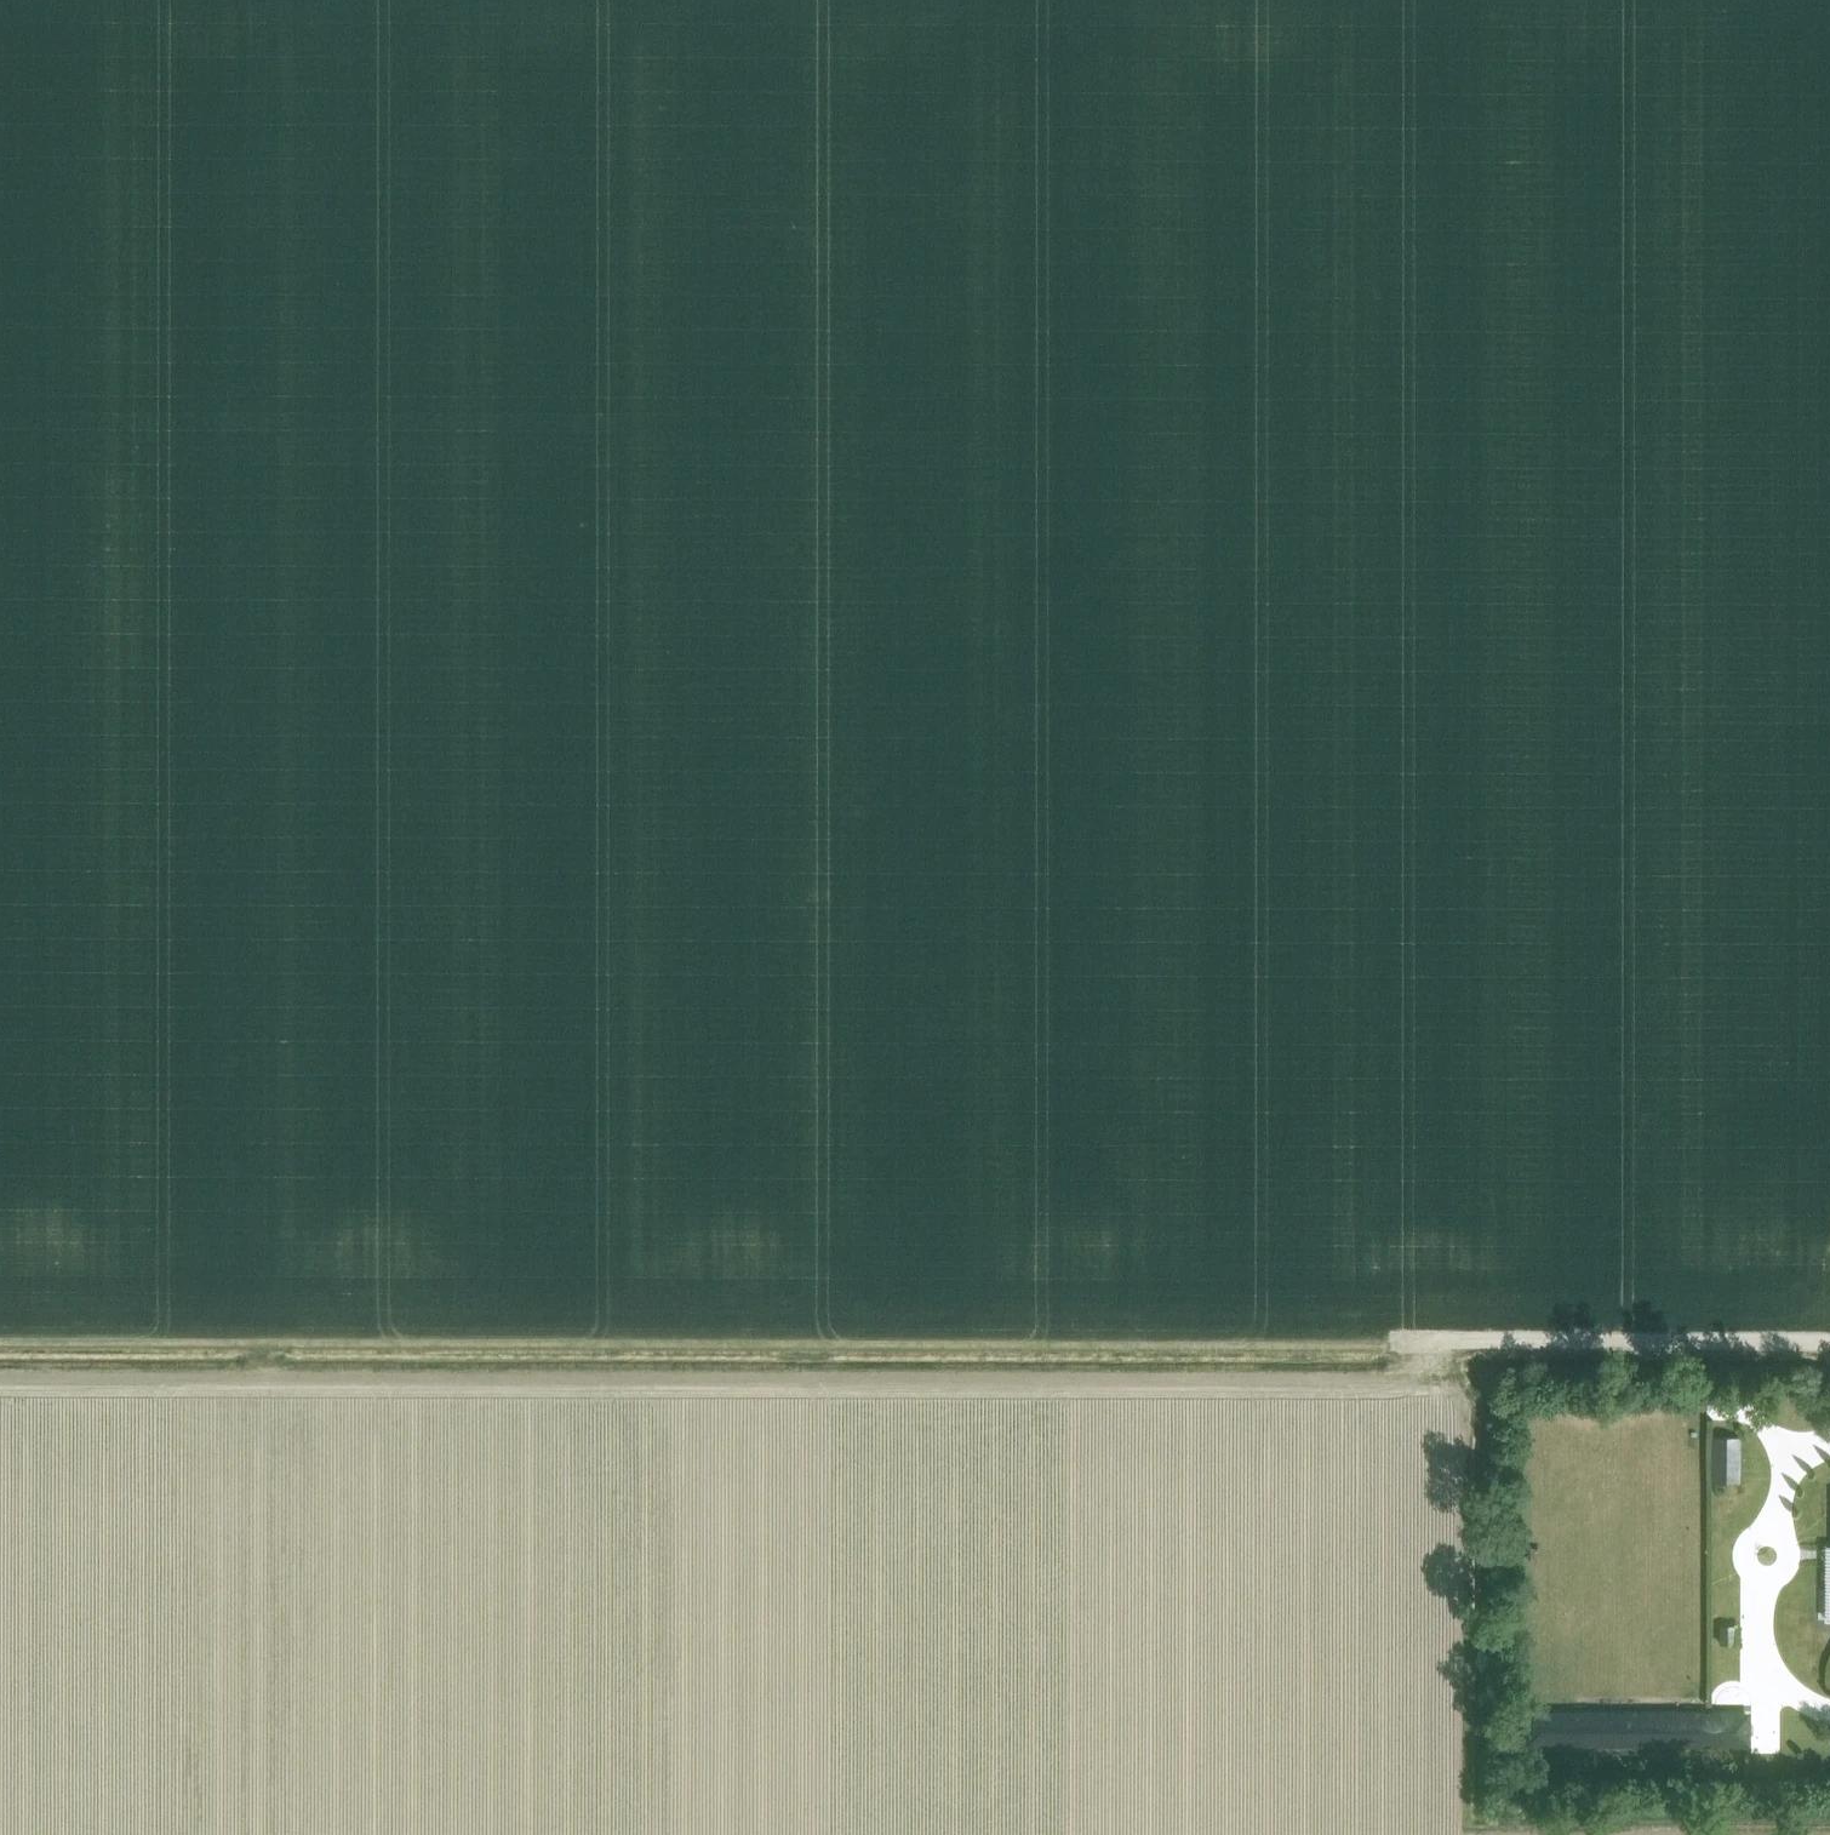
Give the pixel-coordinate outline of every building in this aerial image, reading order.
[(1528,1715),(1528,1741),(1610,1741),(1610,1715),(1528,1715)] [(1630,1715),(1630,1741),(1745,1741),(1746,1716),(1630,1715)]
